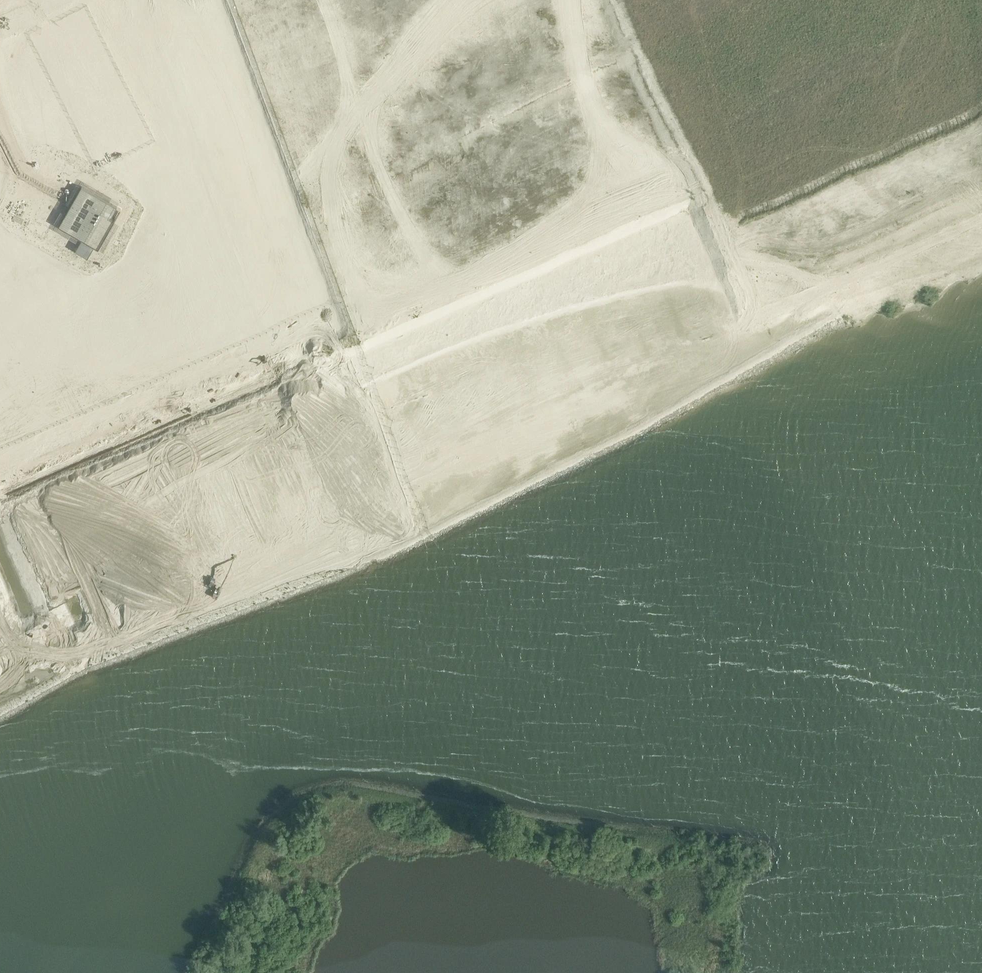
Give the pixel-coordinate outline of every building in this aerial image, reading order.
[(81,187),(59,226),(98,249),(121,210),(81,187)]
